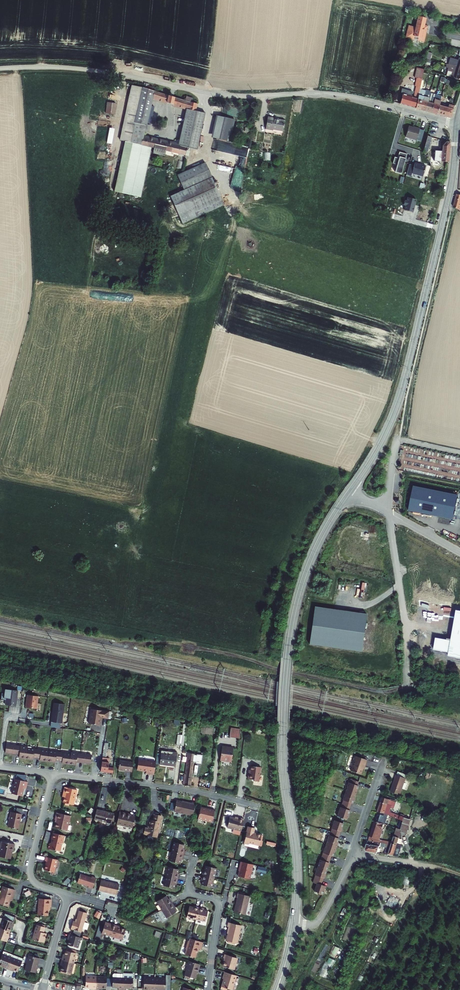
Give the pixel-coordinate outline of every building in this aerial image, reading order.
[(415,27),(408,26),(405,38),(424,42),(428,26),(425,25),(427,18),(418,16),(415,27)] [(459,58),(458,60),(450,58),(448,65),(454,67),(454,66),(459,67),(459,64),(459,58)] [(454,67),(448,65),(447,64),(446,68),(448,69),(447,71),(448,71),(452,72),(450,77),(459,81),(459,64),(459,67),(454,66),(454,67)] [(416,78),(414,86),(416,87),(420,88),(422,81),(424,70),(417,68),(414,78),(416,78)] [(151,107),(153,100),(153,97),(154,92),(131,86),(119,141),(124,142),(141,146),(144,136),(145,133),(146,126),(147,127),(151,107)] [(403,94),(412,96),(413,92),(402,89),(400,99),(401,99),(403,94)] [(422,90),(420,90),(418,96),(418,99),(416,109),(415,110),(421,111),(424,97),(425,91),(422,90)] [(426,90),(425,91),(424,97),(421,111),(425,113),(428,103),(429,98),(430,93),(431,91),(426,90)] [(167,104),(169,96),(154,91),(154,92),(153,97),(153,100),(167,105),(167,104)] [(436,95),(430,93),(429,98),(428,103),(425,113),(431,114),(436,95)] [(412,98),(412,96),(403,94),(401,99),(400,105),(416,109),(418,99),(413,98),(412,98)] [(442,96),(436,95),(431,114),(437,116),(440,106),(441,102),(440,102),(442,97),(442,96)] [(175,98),(169,96),(167,104),(173,106),(175,98)] [(185,101),(175,98),(173,106),(186,110),(196,111),(198,104),(192,103),(185,101)] [(117,104),(107,102),(107,107),(105,113),(105,114),(115,116),(117,104)] [(449,105),(448,108),(440,106),(437,116),(449,119),(451,118),(454,110),(453,110),(454,106),(449,105)] [(146,126),(145,133),(149,134),(154,107),(151,107),(147,127),(146,126)] [(186,110),(179,144),(178,146),(187,148),(197,151),(205,113),(196,111),(186,110)] [(235,121),(216,116),(211,138),(230,143),(235,121)] [(275,120),(275,118),(268,117),(266,130),(273,131),(273,130),(283,132),(285,121),(279,120),(279,121),(275,120)] [(413,128),(409,126),(405,138),(416,141),(420,130),(420,129),(413,127),(413,128)] [(420,130),(416,141),(421,142),(424,131),(420,130)] [(179,144),(144,136),(141,146),(154,149),(153,155),(164,157),(166,152),(185,156),(187,151),(187,148),(178,146),(179,144)] [(428,153),(432,138),(427,137),(423,152),(425,156),(428,153)] [(141,198),(151,149),(141,146),(124,142),(114,193),(141,198)] [(449,163),(451,143),(446,142),(442,147),(441,163),(449,163)] [(230,153),(247,157),(249,148),(233,143),(230,153)] [(395,173),(401,175),(407,154),(399,153),(397,158),(394,158),(392,164),(397,165),(395,173)] [(224,206),(205,163),(177,175),(184,190),(170,196),(182,225),(224,206)] [(426,166),(415,163),(414,166),(412,174),(423,177),(426,166)] [(412,174),(414,166),(409,165),(406,176),(411,177),(412,174)] [(417,200),(408,197),(407,201),(405,201),(403,206),(405,207),(404,211),(413,214),(417,200)] [(458,495),(414,486),(409,510),(453,520),(458,495)] [(366,615),(314,607),(308,645),(362,652),(366,615)] [(456,610),(451,639),(447,638),(447,640),(435,638),(434,650),(449,653),(448,657),(459,658),(459,611),(456,610)] [(19,692),(8,690),(6,706),(17,707),(19,692)] [(39,697),(28,696),(26,708),(37,709),(39,697)] [(53,704),(51,723),(61,724),(64,705),(53,704)] [(109,718),(110,712),(91,709),(89,724),(100,726),(101,718),(108,719),(109,718)] [(229,737),(239,738),(240,730),(230,729),(229,737)] [(183,748),(184,740),(177,739),(176,747),(183,748)] [(105,756),(107,744),(105,744),(100,771),(113,772),(113,768),(108,767),(110,757),(105,756)] [(34,757),(35,750),(27,749),(27,748),(7,745),(5,753),(19,755),(19,758),(33,760),(34,757)] [(234,748),(222,746),(221,759),(232,760),(234,748)] [(35,750),(34,757),(40,758),(40,761),(53,762),(53,760),(60,760),(59,763),(74,765),(74,762),(88,764),(89,755),(68,753),(68,754),(35,750)] [(175,766),(176,755),(160,752),(158,766),(164,767),(164,765),(175,766)] [(367,761),(355,757),(350,771),(361,775),(367,761)] [(190,786),(194,759),(189,758),(186,774),(183,774),(182,785),(190,786)] [(138,760),(137,770),(146,771),(146,774),(154,775),(155,763),(138,760)] [(133,763),(119,761),(118,770),(131,772),(133,763)] [(250,774),(249,773),(248,778),(254,779),(254,781),(259,781),(261,767),(251,766),(250,774)] [(406,779),(397,776),(391,793),(401,796),(406,779)] [(25,788),(27,781),(15,778),(11,793),(21,795),(23,787),(25,788)] [(354,795),(358,786),(357,786),(358,782),(350,780),(345,792),(354,795)] [(65,802),(75,805),(79,790),(66,787),(66,791),(68,791),(65,802)] [(164,794),(165,792),(162,792),(160,801),(168,802),(169,795),(164,794)] [(350,807),(354,798),(354,795),(345,792),(341,804),(350,807)] [(396,803),(383,798),(378,813),(379,813),(386,815),(389,816),(397,818),(398,815),(393,813),(396,803)] [(174,810),(193,815),(196,803),(192,802),(192,803),(177,799),(174,810)] [(346,820),(350,811),(349,811),(350,807),(341,804),(336,817),(346,820)] [(208,808),(208,809),(201,807),(198,817),(203,819),(212,821),(215,809),(208,808)] [(18,828),(21,813),(11,811),(8,826),(18,828)] [(111,825),(113,815),(96,811),(93,821),(111,825)] [(56,827),(68,830),(72,816),(58,812),(57,819),(58,820),(56,827)] [(126,816),(127,814),(119,812),(116,825),(133,828),(135,818),(126,816)] [(386,815),(379,813),(376,821),(385,824),(386,824),(389,816),(386,815)] [(162,817),(154,815),(152,820),(151,820),(149,828),(146,828),(144,834),(157,837),(162,817)] [(230,815),(227,826),(241,830),(244,818),(238,816),(238,817),(230,815)] [(408,835),(412,819),(411,819),(408,818),(402,817),(401,820),(398,828),(402,830),(401,833),(408,835)] [(339,834),(343,824),(334,821),(330,834),(335,837),(339,834)] [(385,824),(376,821),(374,827),(373,827),(368,840),(382,844),(392,847),(393,844),(394,843),(380,839),(383,830),(383,829),(385,824)] [(250,842),(259,845),(262,834),(254,832),(255,828),(248,827),(244,842),(248,843),(250,842)] [(402,830),(398,828),(394,843),(393,844),(392,847),(390,855),(400,857),(403,847),(398,845),(401,833),(402,830)] [(66,835),(54,832),(52,838),(53,839),(54,839),(53,842),(50,843),(49,848),(61,850),(66,835)] [(335,848),(339,839),(338,839),(339,834),(335,837),(330,834),(326,845),(335,848)] [(1,840),(0,843),(0,855),(10,857),(11,850),(12,850),(14,843),(1,840)] [(374,841),(368,840),(365,850),(366,851),(378,853),(380,848),(387,850),(386,854),(390,855),(392,847),(382,844),(374,841)] [(174,842),(172,851),(184,854),(185,850),(183,850),(184,844),(174,842)] [(332,857),(335,851),(334,851),(335,848),(326,845),(321,857),(329,860),(331,856),(332,857)] [(183,857),(184,854),(172,851),(170,860),(180,862),(181,857),(183,857)] [(54,872),(57,859),(46,857),(45,861),(46,861),(44,870),(54,872)] [(326,871),(329,863),(328,863),(329,860),(321,857),(317,868),(326,871)] [(250,878),(253,863),(241,861),(240,865),(241,865),(239,875),(250,878)] [(216,868),(206,865),(205,871),(203,871),(202,874),(214,877),(216,868)] [(168,866),(166,876),(178,878),(179,875),(177,874),(178,869),(168,866)] [(322,882),(326,871),(317,868),(314,876),(315,876),(314,880),(322,882)] [(91,876),(90,877),(81,874),(79,883),(88,886),(88,887),(92,888),(95,878),(91,876)] [(212,886),(214,877),(202,874),(201,878),(203,878),(202,884),(212,886)] [(177,882),(178,878),(166,876),(164,885),(174,887),(175,882),(177,882)] [(117,894),(119,884),(101,880),(99,890),(117,894)] [(322,896),(325,887),(320,885),(322,882),(314,880),(312,883),(316,885),(314,892),(322,896)] [(2,886),(0,894),(0,904),(8,907),(12,894),(13,894),(14,890),(2,886)] [(238,897),(234,911),(246,914),(250,895),(238,893),(237,897),(238,897)] [(388,901),(392,904),(396,897),(392,895),(388,901)] [(156,901),(161,909),(172,903),(170,900),(168,901),(165,896),(156,901)] [(49,907),(51,907),(52,900),(40,898),(38,914),(48,916),(49,907)] [(174,906),(172,903),(161,909),(166,917),(175,912),(172,907),(174,906)] [(186,916),(196,918),(199,906),(195,906),(195,907),(189,906),(186,916)] [(202,907),(199,906),(196,918),(205,921),(207,910),(202,909),(202,907)] [(75,921),(72,920),(70,928),(73,929),(81,931),(86,912),(78,910),(75,921)] [(15,917),(3,913),(0,921),(0,929),(8,932),(10,926),(12,927),(15,917)] [(117,926),(105,922),(101,933),(122,940),(125,930),(116,927),(117,926)] [(237,943),(241,926),(229,922),(228,927),(230,927),(226,941),(237,943)] [(42,932),(43,926),(35,924),(31,938),(42,941),(45,933),(42,932)] [(72,934),(68,933),(67,938),(69,939),(67,945),(69,945),(76,947),(77,948),(80,937),(79,936),(72,934)] [(201,941),(191,938),(190,938),(189,941),(187,940),(185,949),(186,949),(185,954),(193,956),(196,948),(199,949),(201,941)] [(61,956),(60,960),(73,963),(75,954),(65,951),(63,957),(61,956)] [(12,957),(2,953),(0,958),(0,963),(3,965),(3,967),(8,968),(12,957)] [(222,954),(221,958),(223,959),(220,966),(231,969),(235,958),(222,954)] [(27,955),(23,970),(34,972),(38,958),(27,955)] [(17,970),(20,960),(12,957),(8,968),(9,969),(10,967),(17,970)] [(73,963),(60,960),(59,963),(61,964),(59,971),(70,974),(73,963)] [(197,969),(198,964),(187,960),(182,974),(192,978),(195,968),(197,969)] [(326,977),(333,964),(325,961),(319,974),(326,977)] [(222,978),(219,986),(229,989),(234,975),(222,971),(220,978),(222,978)] [(91,989),(95,989),(95,976),(84,976),(84,987),(91,987),(91,989)] [(95,976),(95,989),(98,989),(99,987),(105,988),(105,986),(106,977),(95,976)] [(154,977),(143,976),(142,988),(149,988),(149,989),(153,989),(154,977)] [(121,989),(122,978),(112,977),(111,987),(117,987),(117,989),(121,989)] [(153,989),(157,989),(157,988),(163,989),(164,977),(154,977),(153,989)] [(131,988),(131,979),(122,978),(121,989),(125,989),(125,987),(131,988)]
